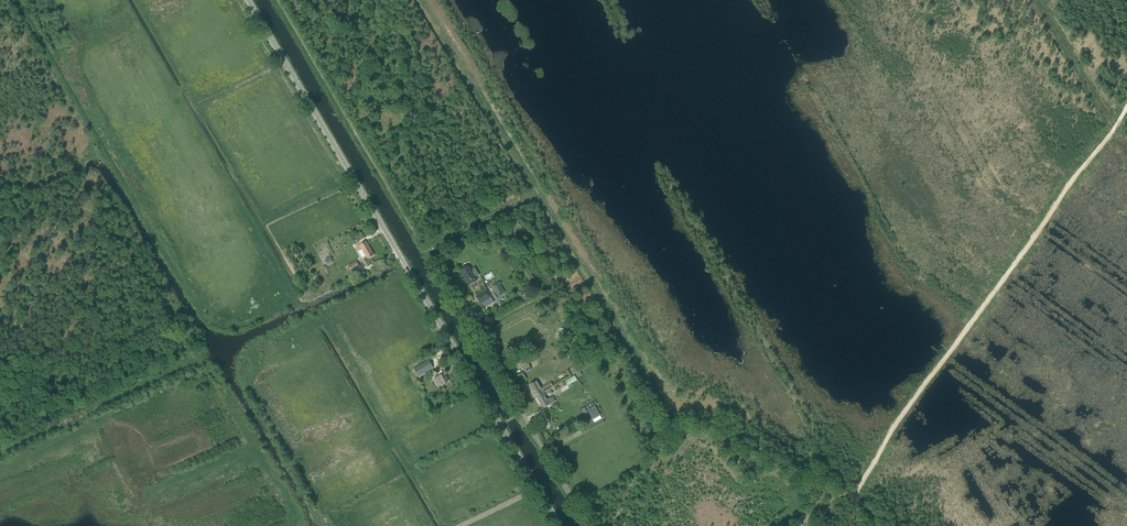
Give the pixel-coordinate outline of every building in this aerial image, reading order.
[(359,245),(368,259),(374,255),(366,242),(359,245)] [(330,256),(325,259),(328,265),(333,262),(330,256)] [(356,261),(348,266),(351,271),(359,267),(357,263),(356,261)] [(461,271),(470,285),(477,281),(468,266),(461,271)] [(493,287),(498,296),(504,293),(498,283),(493,287)] [(487,290),(476,297),(480,303),(481,303),(483,306),(488,303),(486,300),(491,297),(487,290)] [(428,359),(413,368),(418,376),(433,367),(428,359)] [(522,368),(525,373),(532,369),(527,362),(523,365),(524,367),(522,368)] [(434,379),(439,387),(449,381),(444,373),(434,379)] [(537,381),(529,385),(536,397),(543,393),(547,391),(549,390),(554,387),(551,382),(541,388),(537,381)] [(561,389),(562,393),(569,388),(567,385),(566,386),(564,382),(559,384),(562,388),(561,389)] [(549,390),(547,391),(548,394),(559,388),(557,385),(549,390)] [(536,397),(543,409),(555,401),(552,397),(547,400),(543,393),(536,397)] [(595,406),(588,410),(593,420),(601,416),(595,406)] [(547,427),(548,430),(552,427),(549,422),(546,424),(545,421),(539,424),(542,429),(547,427)]
